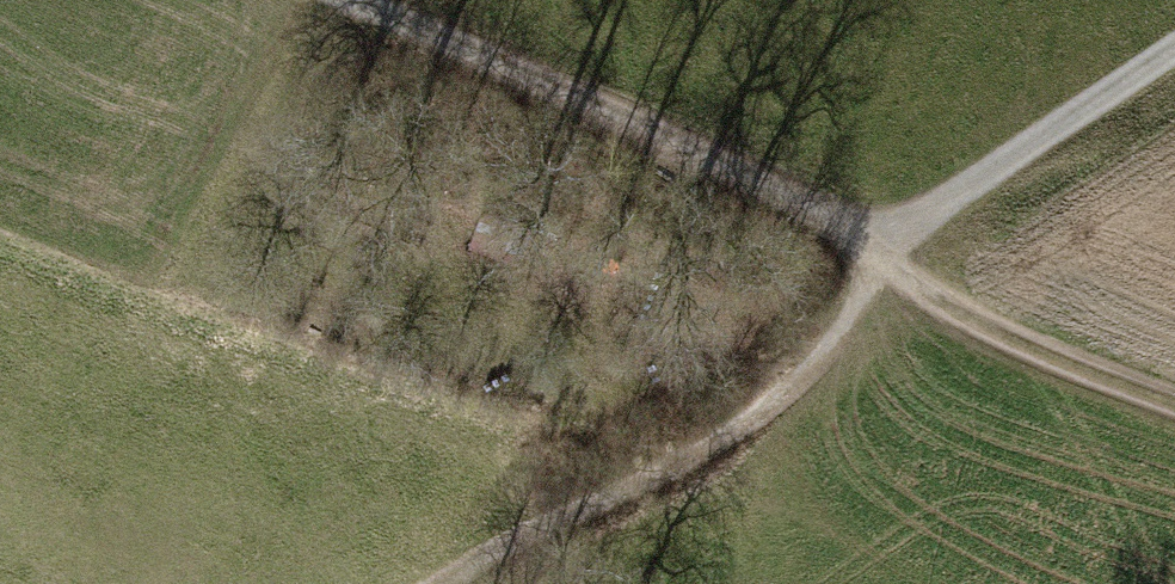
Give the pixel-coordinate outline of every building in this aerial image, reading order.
[(530,227),(481,210),(469,245),(519,262),(530,227)]
